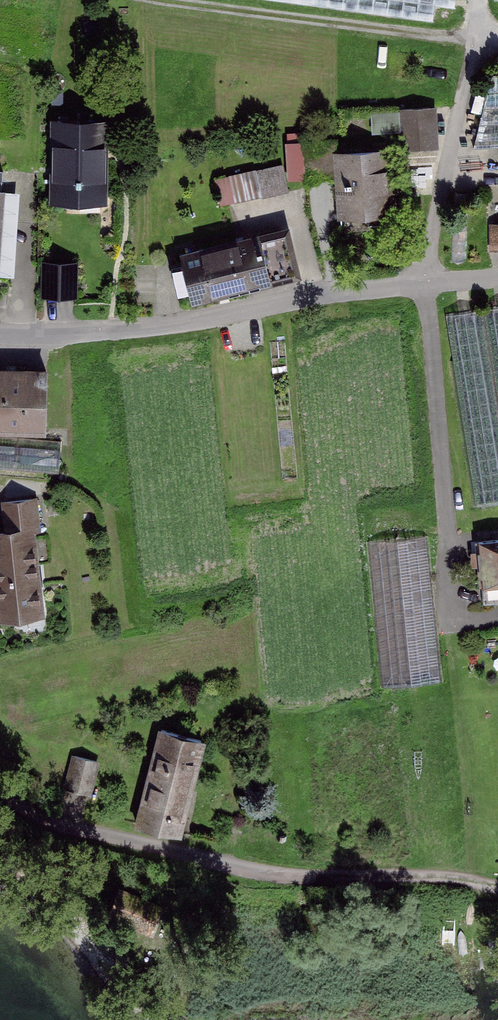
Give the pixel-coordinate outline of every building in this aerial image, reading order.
[(462,17),(464,0),(327,0),(462,17)] [(491,83),(481,142),(497,140),(497,78),(491,83)] [(437,108),(410,109),(412,141),(438,140),(437,108)] [(115,125),(58,124),(56,201),(113,203),(115,125)] [(289,181),(306,180),(305,139),(288,140),(289,181)] [(384,221),(384,151),(343,151),(343,221),(384,221)] [(284,167),(214,181),(221,216),(291,202),(284,167)] [(188,255),(200,301),(306,274),(294,228),(188,255)] [(76,297),(77,261),(47,260),(46,295),(76,297)] [(468,311),(497,492),(497,306),(468,311)] [(0,371),(0,418),(49,419),(50,371),(0,371)] [(37,505),(0,509),(0,620),(47,616),(37,505)] [(482,536),(489,601),(497,600),(497,534),(482,536)] [(435,676),(426,539),(371,543),(380,680),(435,676)] [(186,834),(210,745),(163,732),(138,821),(186,834)] [(93,795),(98,761),(74,757),(68,791),(93,795)]
